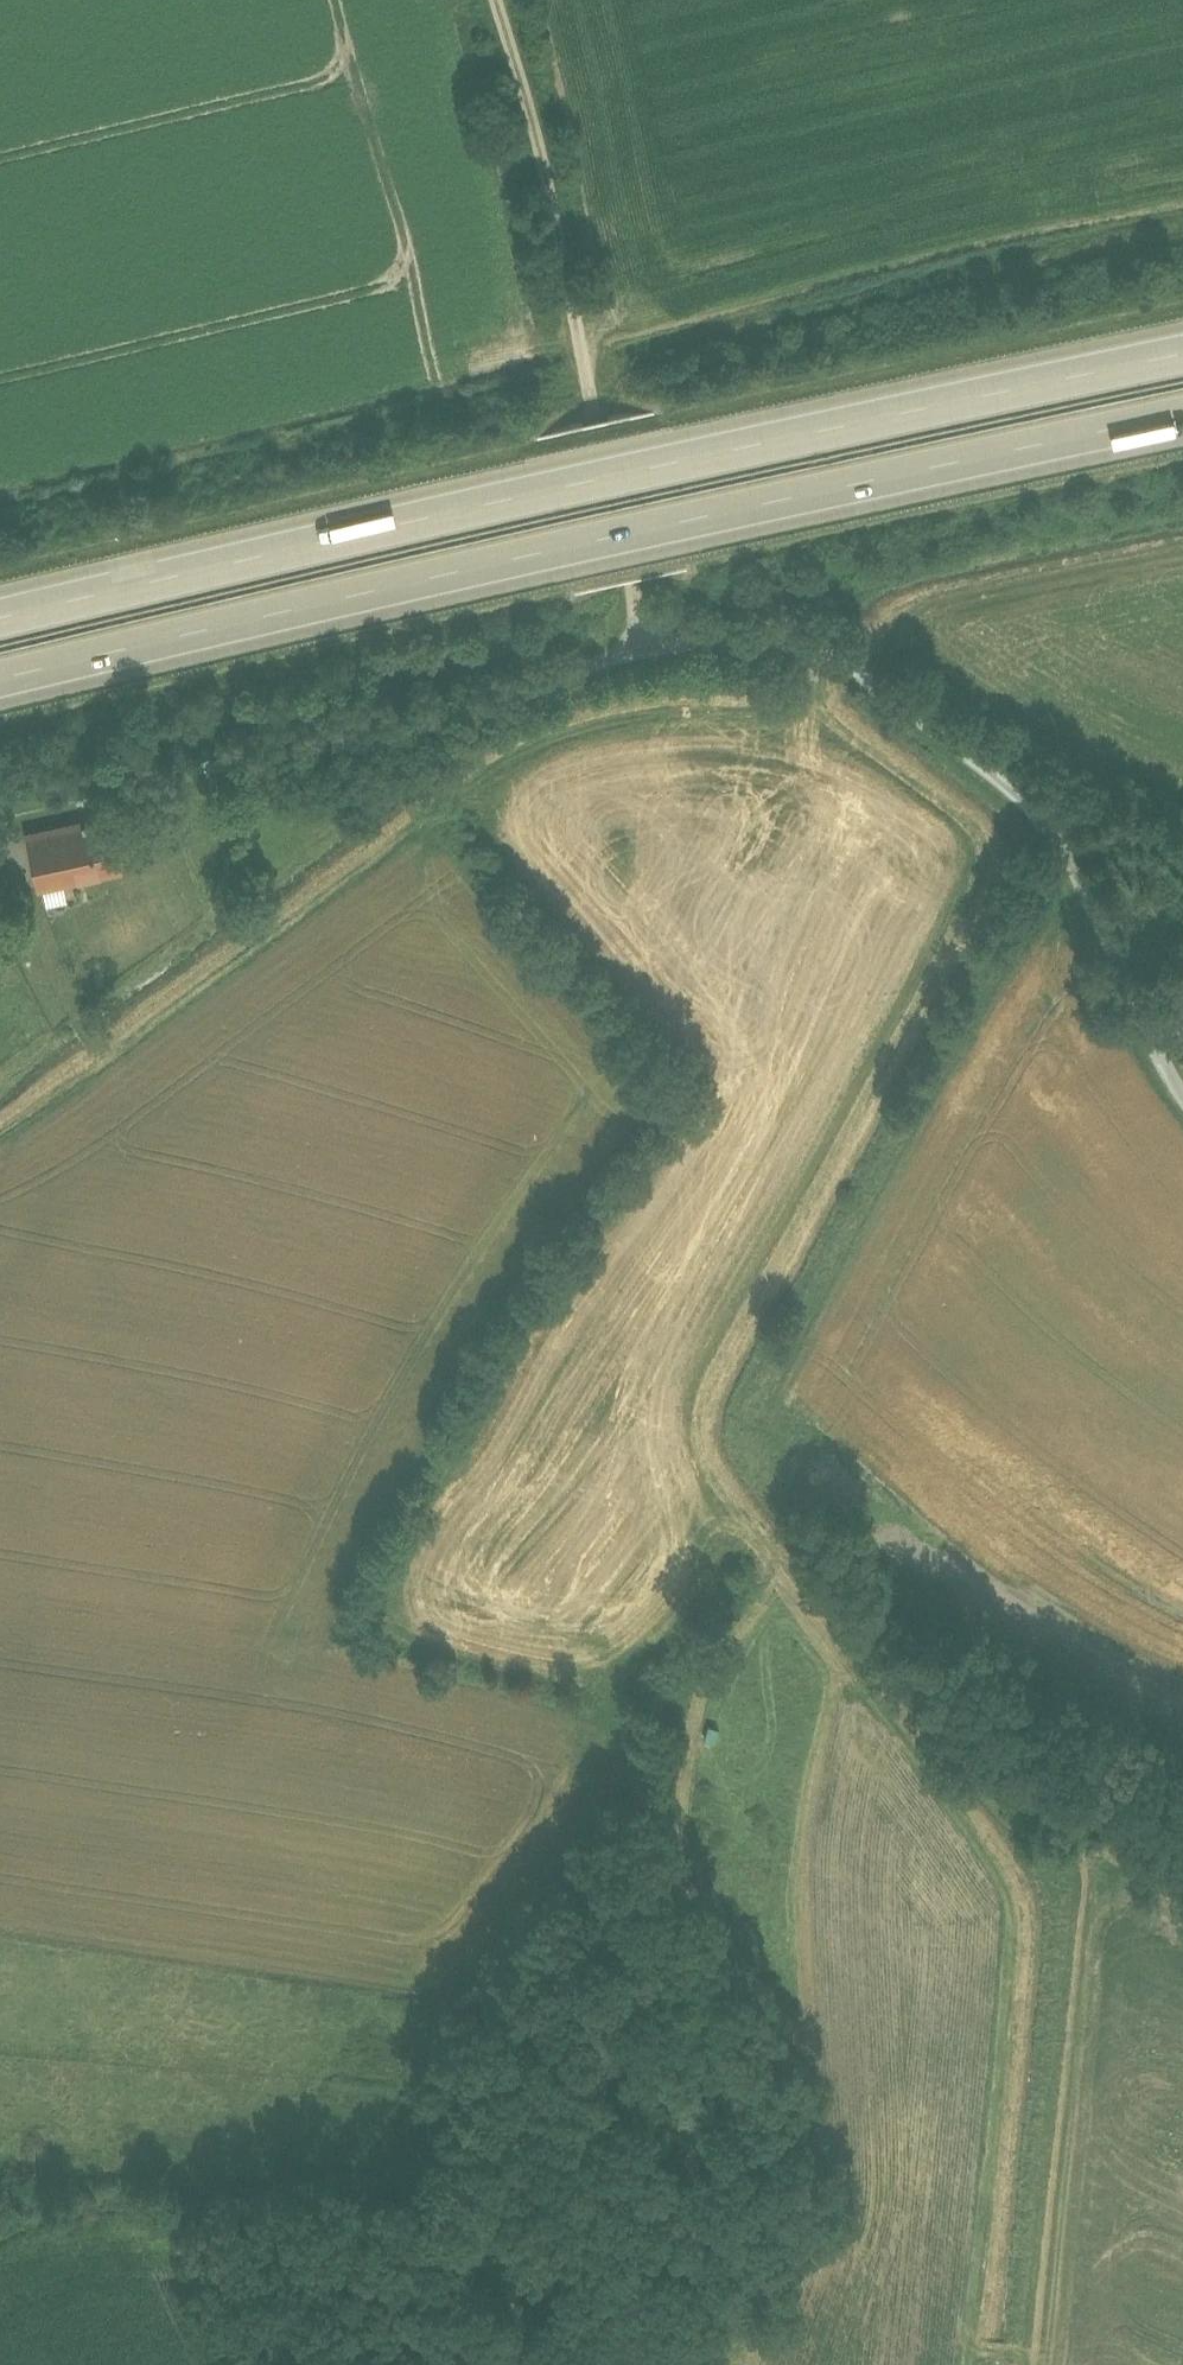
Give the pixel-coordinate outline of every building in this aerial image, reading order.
[(28,835),(39,896),(126,879),(117,832),(82,838),(80,825),(28,835)]
